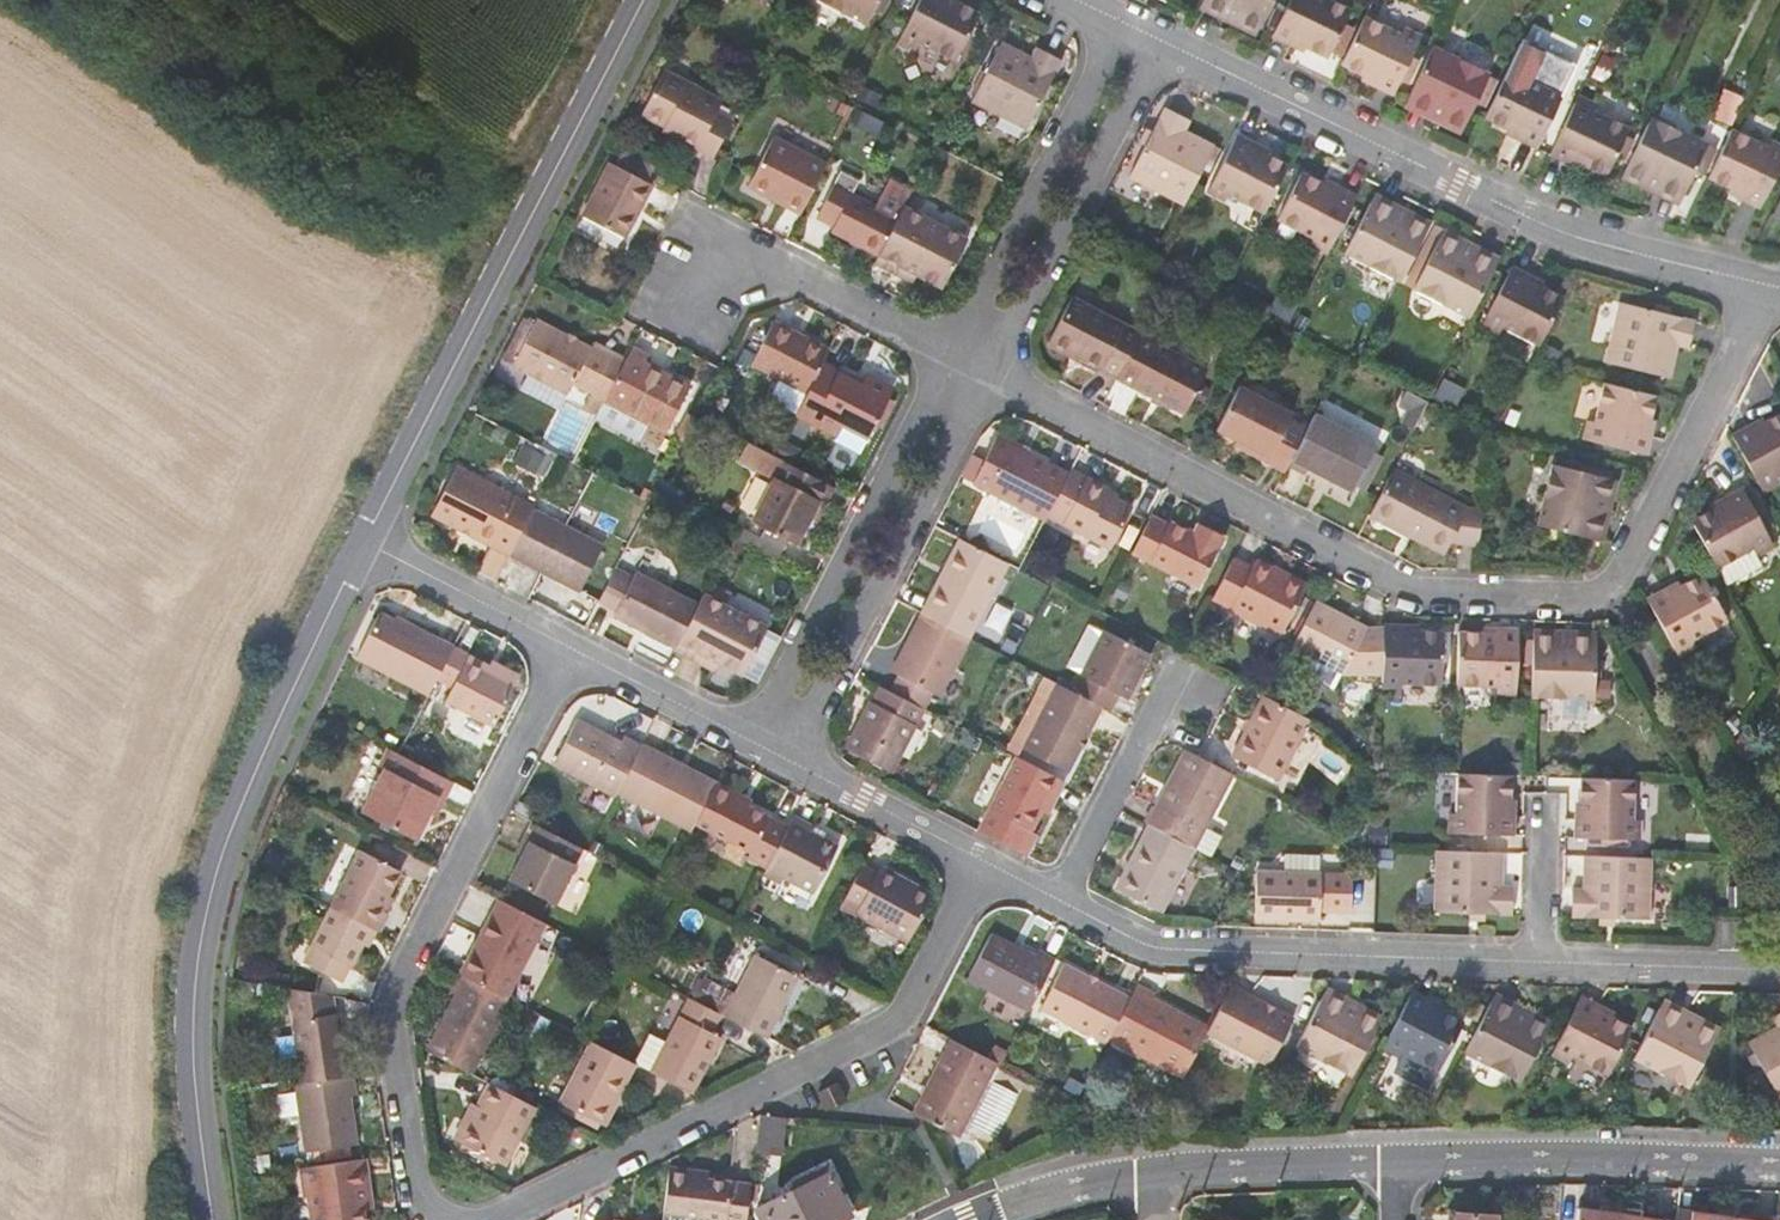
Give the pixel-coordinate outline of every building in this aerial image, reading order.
[(809,1),(865,29),(880,0),(810,0),(809,1)] [(902,33),(919,41),(956,60),(979,13),(953,0),(919,0),(902,33)] [(1200,8),(1218,16),(1223,8),(1259,25),(1271,0),(1204,0),(1200,8)] [(1350,11),(1328,0),(1290,0),(1273,37),(1289,45),(1291,41),(1328,58),(1350,11)] [(1259,25),(1223,8),(1218,16),(1255,34),(1259,25)] [(1376,87),(1392,95),(1418,43),(1401,35),(1365,17),(1342,65),(1378,83),(1376,87)] [(1401,35),(1418,43),(1422,34),(1405,26),(1401,35)] [(902,33),(898,42),(915,50),(919,41),(902,33)] [(1060,62),(1037,51),(1032,60),(1002,44),(972,104),(1026,131),(1042,100),(1048,88),(1060,62)] [(1434,45),(1405,106),(1422,114),(1427,105),(1464,122),(1489,72),(1434,45)] [(1508,70),(1485,118),(1522,136),(1520,141),(1537,148),(1566,88),(1550,80),(1546,87),(1508,70)] [(723,103),(664,74),(643,116),(665,128),(679,135),(677,141),(714,159),(731,123),(717,116),(723,103)] [(1048,88),(1042,100),(1049,104),(1055,92),(1048,88)] [(1580,92),(1576,100),(1594,109),(1597,102),(1580,92)] [(1605,175),(1629,125),(1594,109),(1576,100),(1550,154),(1567,162),(1569,158),(1605,175)] [(1464,122),(1427,105),(1422,114),(1458,132),(1464,122)] [(1152,133),(1146,145),(1130,176),(1185,205),(1215,147),(1184,130),(1188,121),(1165,108),(1152,133)] [(1652,116),(1623,178),(1641,186),(1645,177),(1682,194),(1706,142),(1652,116)] [(677,141),(679,135),(665,128),(662,133),(677,141)] [(1761,207),(1779,165),(1779,152),(1768,146),(1732,129),(1708,177),(1745,195),(1744,199),(1761,207)] [(1145,130),(1139,142),(1146,145),(1152,133),(1145,130)] [(1210,184),(1228,194),(1264,213),(1289,166),(1254,148),(1256,143),(1237,134),(1210,184)] [(771,138),(744,190),(798,218),(825,166),(771,138)] [(1768,146),(1779,152),(1779,143),(1772,139),(1768,146)] [(616,171),(648,186),(656,169),(625,153),(616,171)] [(609,167),(582,220),(624,241),(652,189),(648,186),(616,171),(609,167)] [(1278,220),(1314,239),(1331,248),(1358,196),(1341,188),(1339,191),(1303,172),(1278,220)] [(1682,194),(1645,177),(1641,186),(1678,203),(1682,194)] [(902,208),(909,195),(887,184),(874,209),(832,187),(816,217),(833,225),(829,233),(876,257),(902,208)] [(1228,194),(1210,184),(1207,191),(1224,201),(1228,194)] [(1377,194),(1371,205),(1408,223),(1413,213),(1377,194)] [(1408,223),(1371,205),(1346,254),(1401,282),(1432,222),(1413,213),(1408,223)] [(900,279),(904,270),(915,276),(941,290),(966,242),(902,208),(876,257),(872,265),(900,279)] [(1458,249),(1463,240),(1444,230),(1414,289),(1469,318),(1495,268),(1458,249)] [(1331,248),(1314,239),(1310,246),(1328,254),(1331,248)] [(1500,258),(1463,240),(1458,249),(1495,268),(1500,258)] [(1485,318),(1502,326),(1539,346),(1563,298),(1527,279),(1529,275),(1512,266),(1485,318)] [(915,276),(904,270),(900,279),(911,285),(915,276)] [(1051,337),(1083,353),(1080,358),(1117,378),(1140,333),(1071,298),(1051,337)] [(1653,315),(1669,319),(1671,310),(1655,306),(1653,315)] [(1620,308),(1606,366),(1669,382),(1678,349),(1690,351),(1697,326),(1669,319),(1653,315),(1620,308)] [(1502,326),(1485,318),(1481,325),(1499,334),(1502,326)] [(821,366),(829,352),(773,323),(751,365),(780,381),(770,398),(774,404),(796,416),(821,366)] [(534,324),(510,369),(528,378),(565,398),(571,388),(603,405),(623,366),(592,349),(588,354),(534,324)] [(1185,413),(1209,365),(1142,330),(1140,333),(1117,378),(1185,413)] [(1078,362),(1080,358),(1083,353),(1051,337),(1046,345),(1078,362)] [(645,368),(649,359),(631,350),(623,366),(603,405),(666,438),(690,391),(645,368)] [(821,366),(796,416),(837,437),(842,426),(868,439),(893,390),(868,377),(862,387),(821,366)] [(528,378),(520,392),(558,412),(565,398),(528,378)] [(1653,396),(1600,382),(1591,422),(1586,440),(1642,454),(1646,436),(1642,435),(1653,396)] [(1288,467),(1307,431),(1290,421),(1293,417),(1240,390),(1218,430),(1269,457),(1266,462),(1285,472),(1288,467)] [(1413,406),(1404,425),(1414,430),(1429,401),(1408,390),(1402,401),(1413,406)] [(1760,483),(1776,475),(1779,473),(1779,413),(1752,428),(1750,424),(1732,433),(1760,483)] [(1351,492),(1375,447),(1315,415),(1307,431),(1288,467),(1303,475),(1307,469),(1351,492)] [(1582,420),(1577,438),(1586,440),(1591,422),(1582,420)] [(1047,516),(1067,475),(995,438),(971,485),(1043,523),(1047,516)] [(765,533),(787,543),(796,548),(818,506),(824,509),(833,492),(746,447),(738,464),(770,481),(771,479),(774,480),(750,526),(765,533)] [(1616,481),(1549,465),(1535,523),(1590,537),(1599,498),(1611,500),(1616,481)] [(430,514),(490,546),(496,534),(514,543),(532,509),(534,506),(456,466),(430,514)] [(1091,486),(1093,481),(1070,469),(1067,475),(1047,516),(1094,540),(1115,499),(1091,486)] [(1393,472),(1370,516),(1445,555),(1451,543),(1478,546),(1482,510),(1465,509),(1393,472)] [(1779,482),(1779,481),(1776,475),(1760,483),(1764,491),(1779,482)] [(1691,518),(1717,566),(1752,547),(1770,538),(1743,486),(1725,496),(1727,499),(1691,518)] [(1611,500),(1599,498),(1590,537),(1601,539),(1611,500)] [(511,549),(553,571),(550,578),(579,593),(603,547),(532,509),(514,543),(511,549)] [(1151,517),(1131,556),(1199,590),(1225,540),(1198,527),(1194,535),(1171,524),(1169,527),(1151,517)] [(734,541),(755,552),(760,543),(738,533),(734,541)] [(765,533),(760,543),(755,552),(777,563),(787,543),(765,533)] [(496,534),(490,546),(508,555),(511,549),(514,543),(496,534)] [(1752,547),(1757,555),(1774,546),(1770,538),(1752,547)] [(1007,568),(959,543),(921,618),(968,642),(1007,568)] [(511,549),(508,555),(550,578),(553,571),(511,549)] [(1233,560),(1213,599),(1280,635),(1306,587),(1257,561),(1252,570),(1233,560)] [(616,611),(613,616),(674,649),(696,606),(635,574),(632,578),(615,569),(598,602),(616,611)] [(1674,648),(1689,640),(1725,621),(1701,576),(1664,595),(1661,591),(1647,599),(1674,648)] [(698,667),(704,658),(717,665),(742,678),(766,630),(701,596),(696,606),(674,649),(672,654),(698,667)] [(1316,602),(1295,642),(1348,669),(1369,630),(1316,602)] [(405,624),(402,628),(374,614),(353,657),(427,696),(435,681),(452,648),(405,624)] [(890,693),(923,710),(930,696),(938,700),(968,642),(921,618),(891,675),(897,679),(890,693)] [(1384,622),(1383,679),(1403,680),(1443,682),(1445,629),(1404,627),(1404,623),(1384,622)] [(1460,626),(1458,683),(1478,684),(1518,685),(1520,632),(1480,631),(1480,626),(1460,626)] [(1531,694),(1592,697),(1594,642),(1554,640),(1555,628),(1534,628),(1531,694)] [(1555,628),(1554,640),(1594,642),(1595,630),(1555,628)] [(1103,711),(1111,715),(1119,699),(1127,703),(1150,659),(1104,636),(1073,696),(1103,711)] [(1693,647),(1689,640),(1674,648),(1677,654),(1693,647)] [(444,704),(491,729),(512,688),(484,673),(488,667),(452,648),(435,681),(451,689),(444,704)] [(698,667),(712,674),(717,665),(704,658),(698,667)] [(488,667),(484,673),(512,688),(518,676),(491,661),(488,667)] [(1382,687),(1402,688),(1403,680),(1383,679),(1382,687)] [(1458,691),(1478,692),(1478,684),(1458,683),(1458,691)] [(1024,750),(1069,774),(1103,711),(1073,696),(1055,686),(1024,750)] [(1556,711),(1593,713),(1594,698),(1557,696),(1556,711)] [(1233,763),(1279,786),(1312,724),(1265,701),(1233,763)] [(891,775),(915,728),(870,704),(846,752),(891,775)] [(616,793),(640,746),(623,737),(620,743),(577,720),(554,764),(615,796),(616,793)] [(640,746),(616,793),(690,832),(695,823),(715,785),(640,746)] [(451,783),(388,751),(379,768),(384,770),(363,811),(416,840),(437,798),(442,801),(451,783)] [(1192,848),(1210,857),(1226,827),(1210,819),(1232,777),(1186,753),(1165,794),(1161,792),(1144,824),(1148,826),(1192,848)] [(1034,837),(1029,833),(1039,814),(1047,797),(1054,800),(1063,783),(1017,758),(978,834),(1024,858),(1034,837)] [(1512,775),(1457,773),(1456,813),(1455,833),(1515,835),(1515,816),(1511,816),(1512,775)] [(1634,840),(1635,819),(1637,780),(1583,778),(1581,818),(1577,818),(1576,837),(1634,840)] [(715,785),(695,823),(750,852),(746,859),(765,870),(786,829),(741,806),(743,801),(715,785)] [(1047,797),(1039,814),(1045,818),(1054,800),(1047,797)] [(1642,840),(1643,820),(1635,819),(1634,840),(1642,840)] [(809,839),(811,834),(790,823),(786,829),(765,870),(762,876),(783,886),(786,880),(815,895),(836,853),(809,839)] [(520,841),(526,844),(518,859),(506,882),(552,906),(581,851),(528,824),(520,841)] [(1192,848),(1148,826),(1115,889),(1159,912),(1192,848)] [(526,844),(520,841),(512,856),(518,859),(526,844)] [(1437,850),(1436,911),(1470,912),(1486,913),(1511,913),(1512,887),(1502,887),(1503,853),(1437,850)] [(395,874),(356,854),(327,910),(365,929),(372,933),(374,934),(384,915),(376,910),(395,874)] [(1574,889),(1573,916),(1599,917),(1615,917),(1650,918),(1652,858),(1585,856),(1584,889),(1574,889)] [(1351,913),(1353,875),(1257,872),(1256,920),(1321,921),(1322,912),(1351,913)] [(887,874),(864,922),(916,948),(938,900),(887,874)] [(1655,883),(1656,914),(1668,913),(1668,883),(1655,883)] [(463,979),(505,1001),(544,927),(497,903),(479,939),(483,940),(463,979)] [(337,985),(357,945),(365,929),(327,910),(299,965),(337,985)] [(1486,913),(1470,912),(1470,921),(1486,921),(1486,913)] [(1615,917),(1599,917),(1599,925),(1614,925),(1615,917)] [(365,929),(357,945),(365,949),(372,933),(365,929)] [(990,934),(966,981),(1028,1013),(1055,959),(1038,951),(1035,956),(990,934)] [(796,979),(754,957),(722,1019),(765,1040),(796,979)] [(1109,1042),(1130,1000),(1063,966),(1041,1011),(1107,1045),(1109,1042)] [(425,1054),(469,1077),(508,1002),(505,1001),(463,979),(457,976),(448,994),(454,997),(425,1054)] [(1322,995),(1359,1013),(1364,1003),(1327,985),(1322,995)] [(1204,1036),(1207,1030),(1152,1002),(1155,997),(1136,987),(1130,1000),(1109,1042),(1182,1079),(1204,1036)] [(1415,988),(1389,1039),(1406,1048),(1441,1067),(1465,1020),(1430,1002),(1432,997),(1415,988)] [(327,996),(285,989),(299,1085),(345,1079),(334,1016),(330,1016),(327,996)] [(1267,1068),(1290,1022),(1227,990),(1207,1030),(1204,1036),(1267,1068)] [(1491,1003),(1527,1021),(1533,1010),(1497,992),(1491,1003)] [(1352,1073),(1384,1013),(1364,1003),(1359,1013),(1322,995),(1297,1044),(1352,1073)] [(1582,995),(1556,1046),(1574,1055),(1609,1073),(1633,1026),(1597,1008),(1600,1003),(1582,995)] [(1660,1008),(1696,1026),(1701,1016),(1666,997),(1660,1008)] [(650,1075),(691,1096),(720,1039),(710,1034),(719,1017),(688,1001),(650,1075)] [(1522,1079),(1553,1020),(1533,1010),(1527,1021),(1491,1003),(1466,1051),(1522,1079)] [(1689,1087),(1720,1025),(1701,1016),(1696,1026),(1660,1008),(1635,1058),(1689,1087)] [(1772,1016),(1777,1025),(1749,1040),(1779,1098),(1779,1012),(1772,1016)] [(1384,1048),(1402,1057),(1406,1048),(1389,1039),(1384,1048)] [(995,1065),(949,1041),(911,1115),(956,1138),(995,1065)] [(559,1106),(602,1129),(634,1067),(591,1045),(559,1106)] [(1552,1054),(1570,1063),(1574,1055),(1556,1046),(1552,1054)] [(346,1097),(354,1096),(351,1078),(345,1079),(299,1085),(292,1086),(302,1155),(354,1147),(346,1097)] [(996,1085),(977,1128),(1002,1140),(1022,1097),(996,1085)] [(536,1110),(488,1086),(475,1109),(456,1144),(505,1169),(536,1110)] [(843,1104),(836,1086),(817,1094),(825,1111),(843,1104)] [(469,1105),(451,1141),(456,1144),(475,1109),(469,1105)] [(758,1118),(754,1152),(773,1154),(777,1119),(758,1118)] [(296,1171),(300,1198),(305,1198),(308,1219),(362,1219),(360,1204),(368,1203),(362,1162),(296,1171)] [(831,1180),(826,1169),(796,1184),(799,1190),(801,1194),(831,1180)] [(750,1189),(697,1183),(698,1176),(667,1172),(661,1218),(681,1219),(746,1219),(750,1189)] [(799,1190),(755,1212),(759,1219),(845,1219),(850,1218),(831,1180),(801,1194),(799,1190)] [(1574,1219),(1616,1219),(1617,1214),(1576,1208),(1574,1219)] [(1673,1219),(1733,1219),(1733,1218),(1674,1209),(1673,1219)] [(1495,1215),(1449,1212),(1449,1219),(1494,1219),(1495,1215)]
